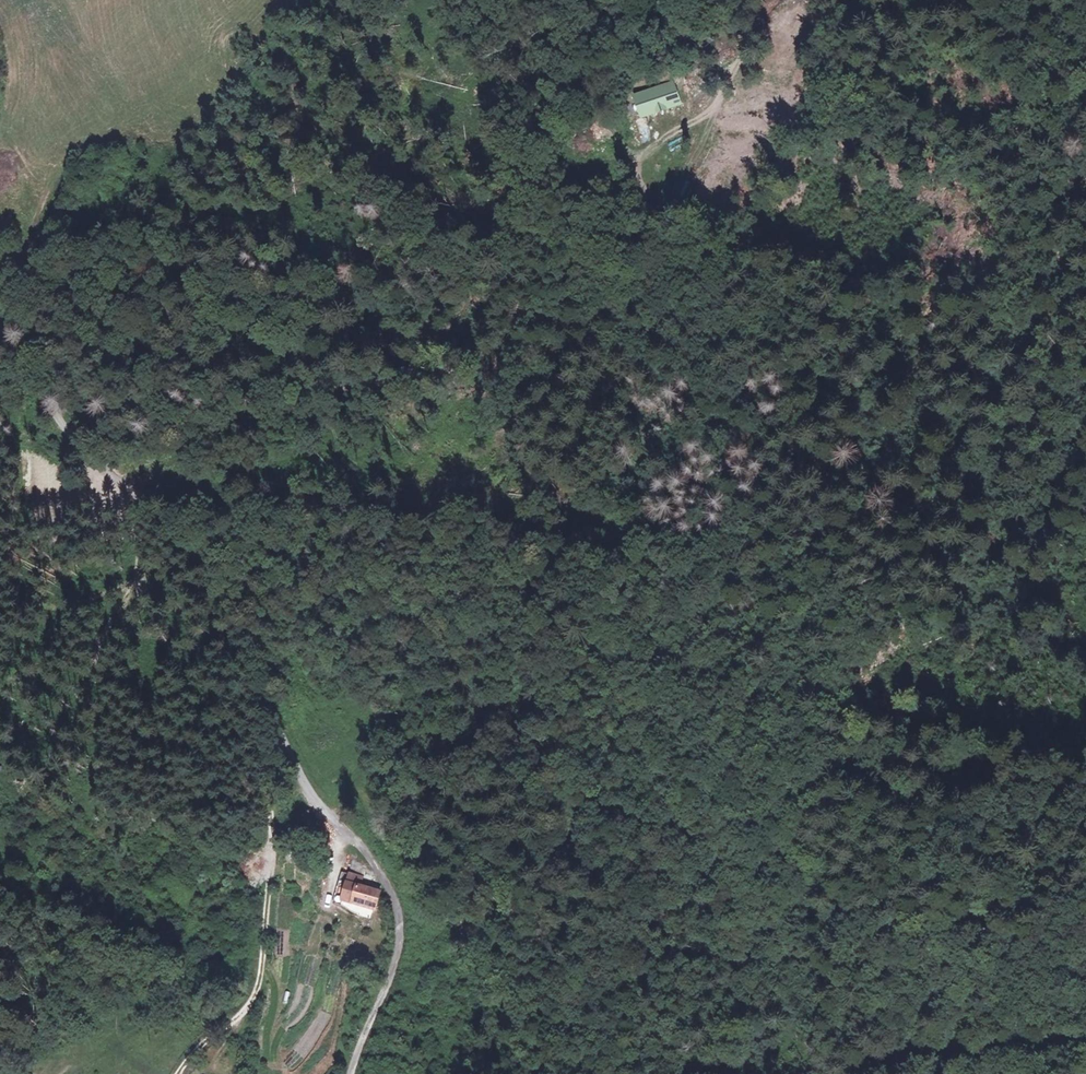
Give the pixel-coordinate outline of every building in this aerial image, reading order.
[(645,96),(652,117),(690,103),(683,83),(645,96)] [(373,906),(378,886),(361,881),(362,874),(348,869),(342,896),(373,906)]
